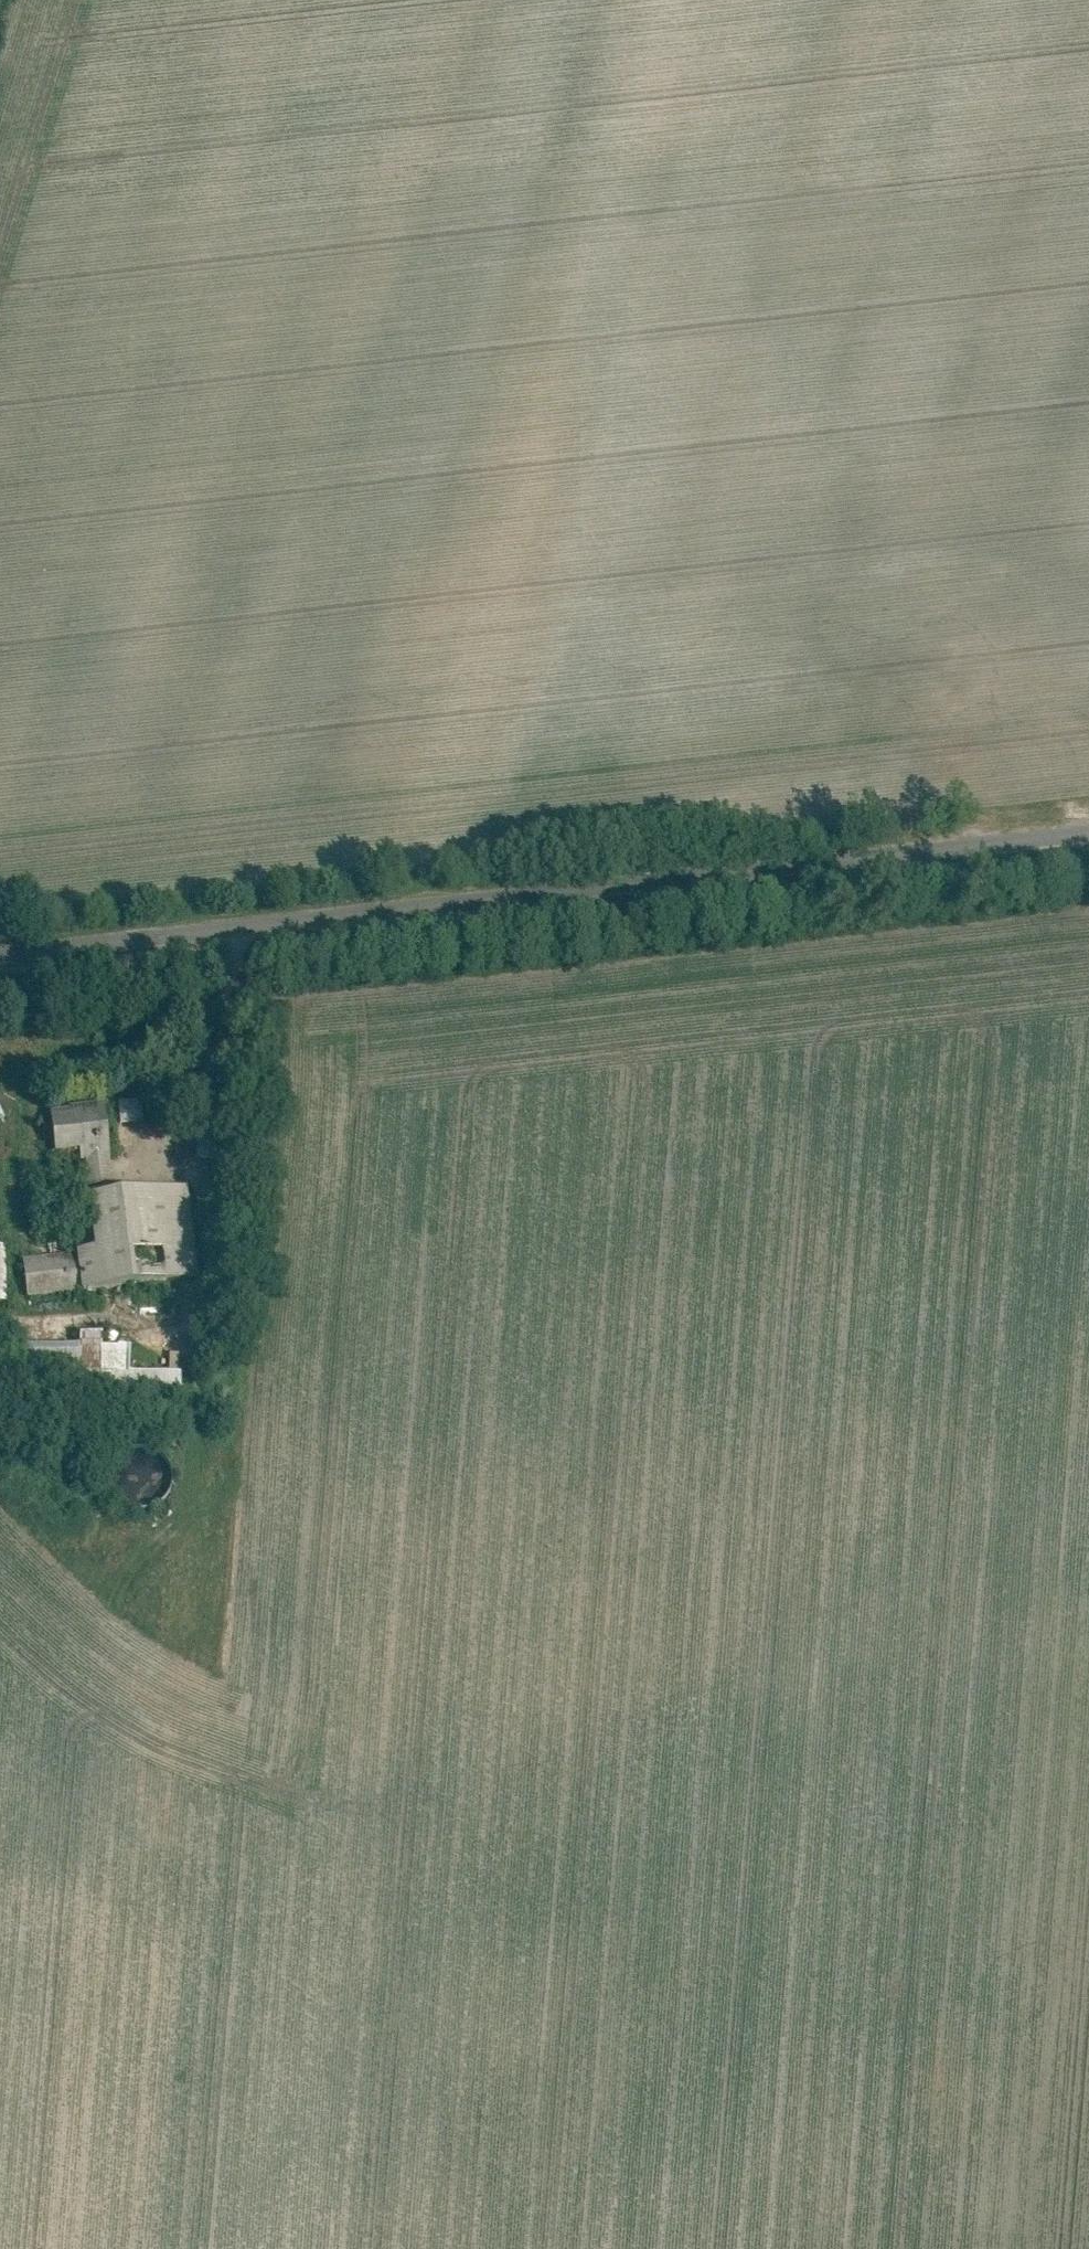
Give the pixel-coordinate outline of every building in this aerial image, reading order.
[(100,1098),(44,1103),(48,1150),(74,1148),(75,1158),(81,1157),(89,1249),(22,1254),(25,1292),(194,1277),(186,1177),(107,1184),(100,1098)] [(215,1159),(214,1134),(194,1135),(195,1160),(215,1159)] [(73,1337),(8,1338),(9,1395),(178,1392),(178,1368),(121,1369),(121,1345),(95,1345),(95,1328),(73,1328),(73,1337)] [(120,1501),(130,1505),(141,1505),(151,1502),(159,1496),(164,1488),(167,1479),(167,1470),(164,1461),(158,1453),(150,1447),(141,1445),(131,1445),(122,1448),(114,1454),(108,1463),(106,1474),(107,1484),(112,1494),(120,1501)]
